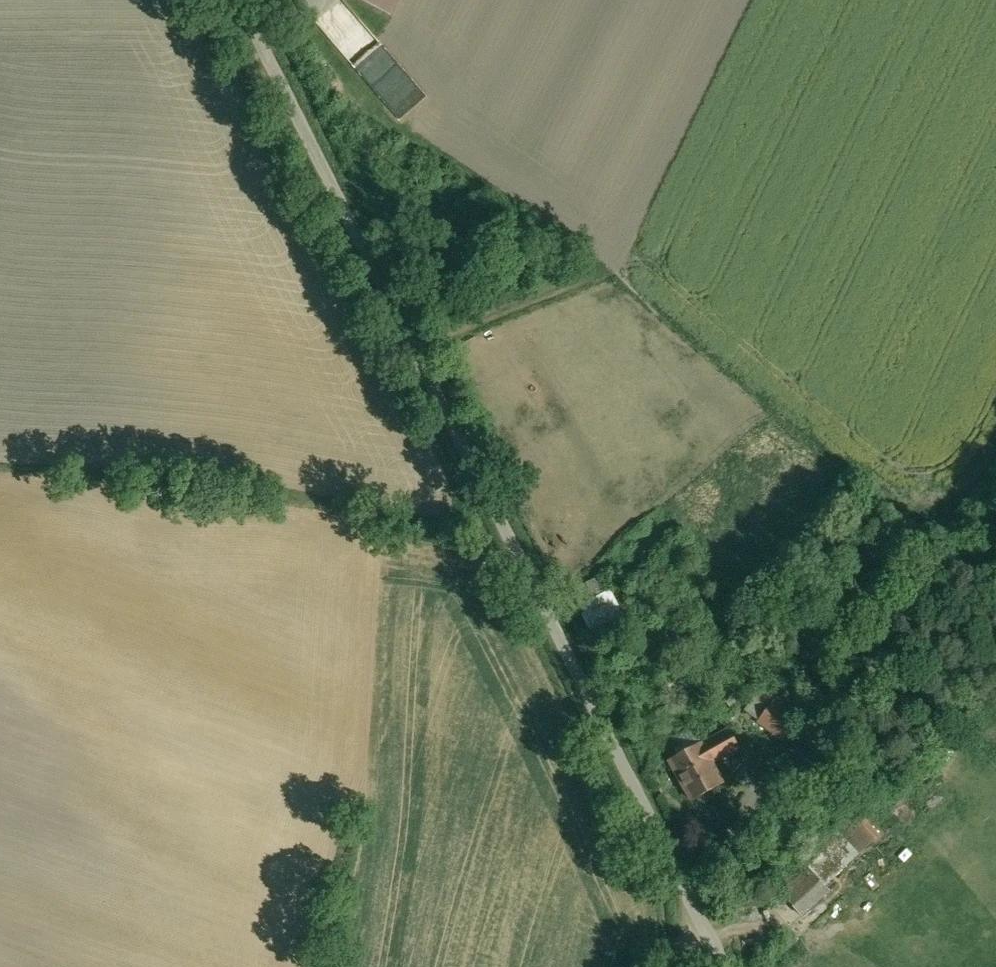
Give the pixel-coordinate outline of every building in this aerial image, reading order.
[(391,16),(399,0),(359,0),(391,16)] [(609,590),(606,591),(599,576),(575,589),(602,643),(630,629),(609,590)] [(783,687),(779,692),(766,682),(745,710),(784,740),(809,707),(783,687)] [(729,728),(701,743),(669,760),(692,800),(723,783),(712,763),(740,748),(729,728)] [(839,829),(803,862),(820,881),(856,847),(839,829)] [(820,881),(803,862),(776,887),(802,915),(828,890),(820,881)]
